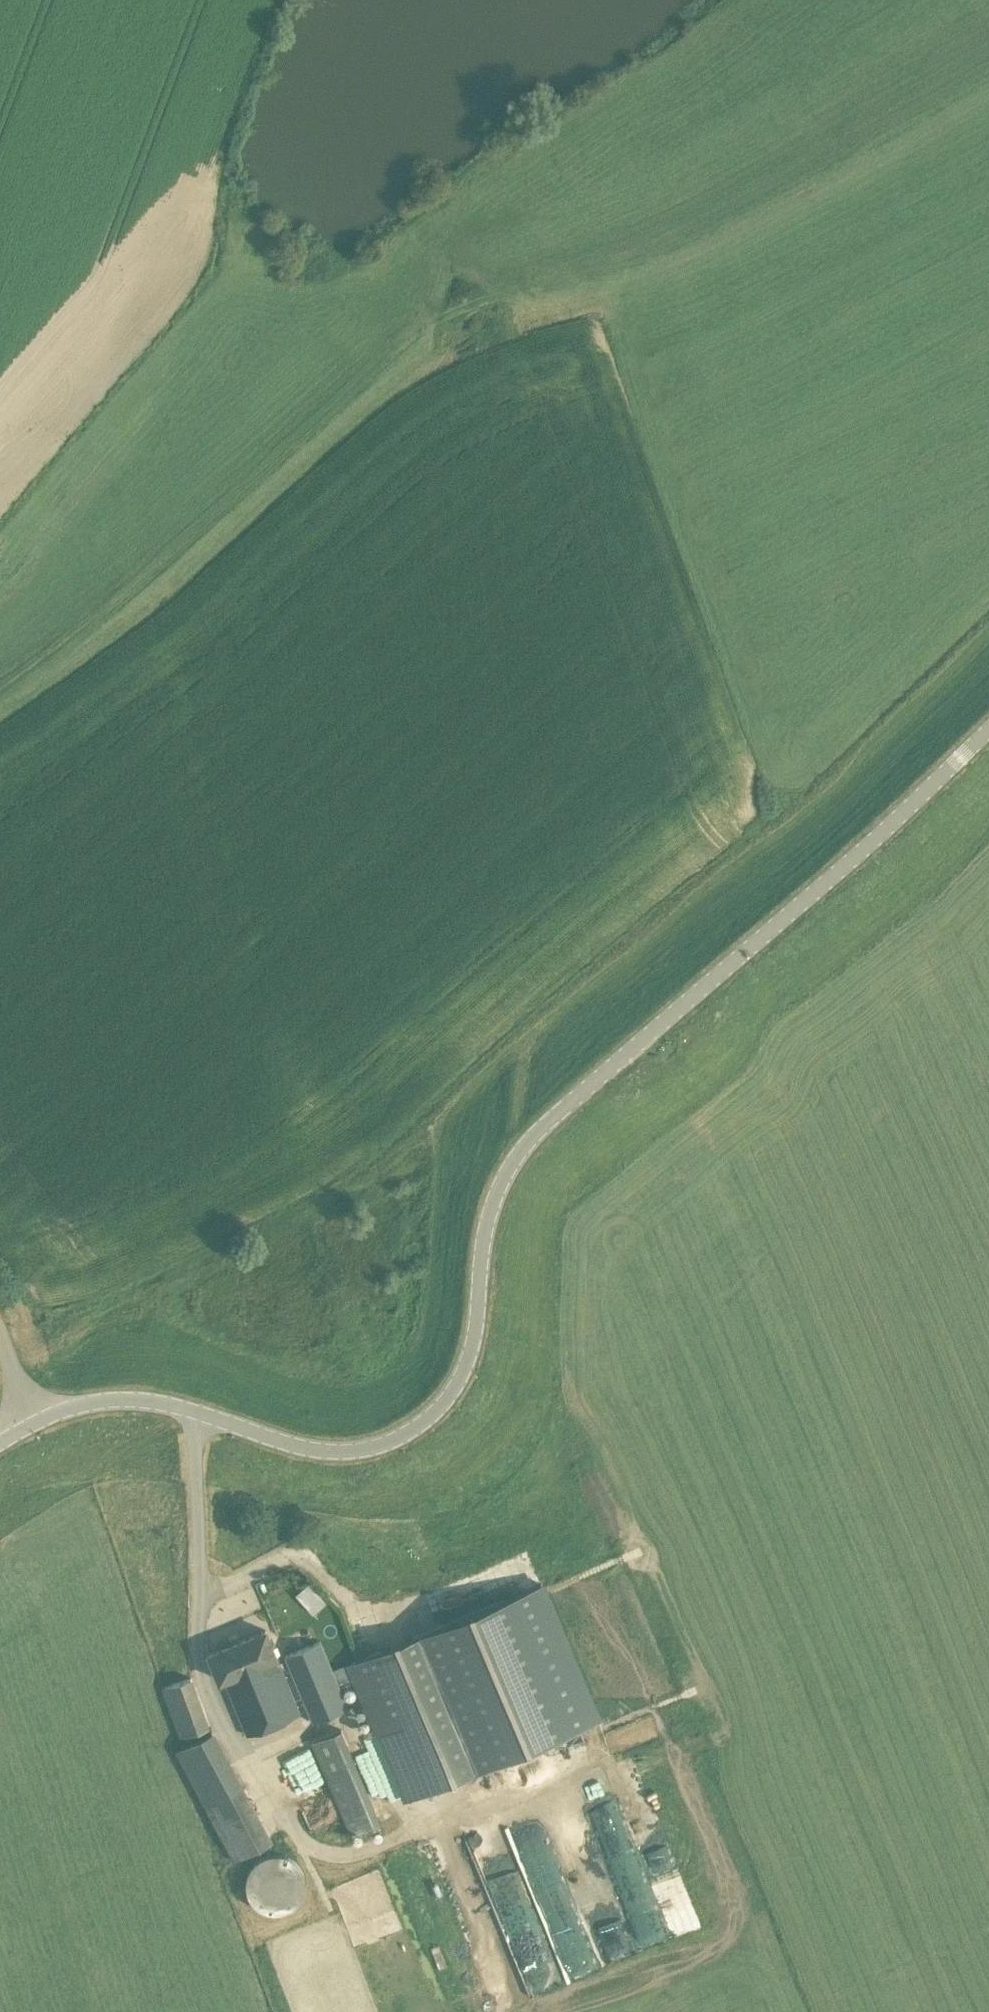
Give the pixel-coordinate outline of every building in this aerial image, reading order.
[(366,1699),(405,1799),(598,1726),(539,1592),(334,1667),(324,1639),(281,1656),(310,1720),(366,1699)] [(266,1627),(208,1652),(219,1680),(223,1678),(246,1734),(300,1711),(277,1661),(278,1661),(276,1657),(277,1655),(266,1627)] [(192,1673),(162,1686),(170,1708),(201,1695),(192,1673)] [(267,1839),(211,1727),(172,1746),(228,1858),(267,1839)] [(350,1816),(353,1827),(370,1822),(341,1727),(312,1735),(337,1819),(350,1816)] [(616,1925),(650,1920),(629,1790),(548,1803),(559,1868),(578,1865),(581,1880),(568,1882),(567,1877),(540,1881),(542,1893),(547,1892),(551,1916),(595,1909),(594,1901),(586,1902),(584,1888),(608,1884),(613,1914),(559,1922),(566,1968),(617,1960),(615,1947),(620,1946),(616,1925)] [(257,1847),(239,1889),(283,1909),(302,1867),(257,1847)] [(640,1948),(669,1936),(662,1919),(633,1931),(640,1948)]
